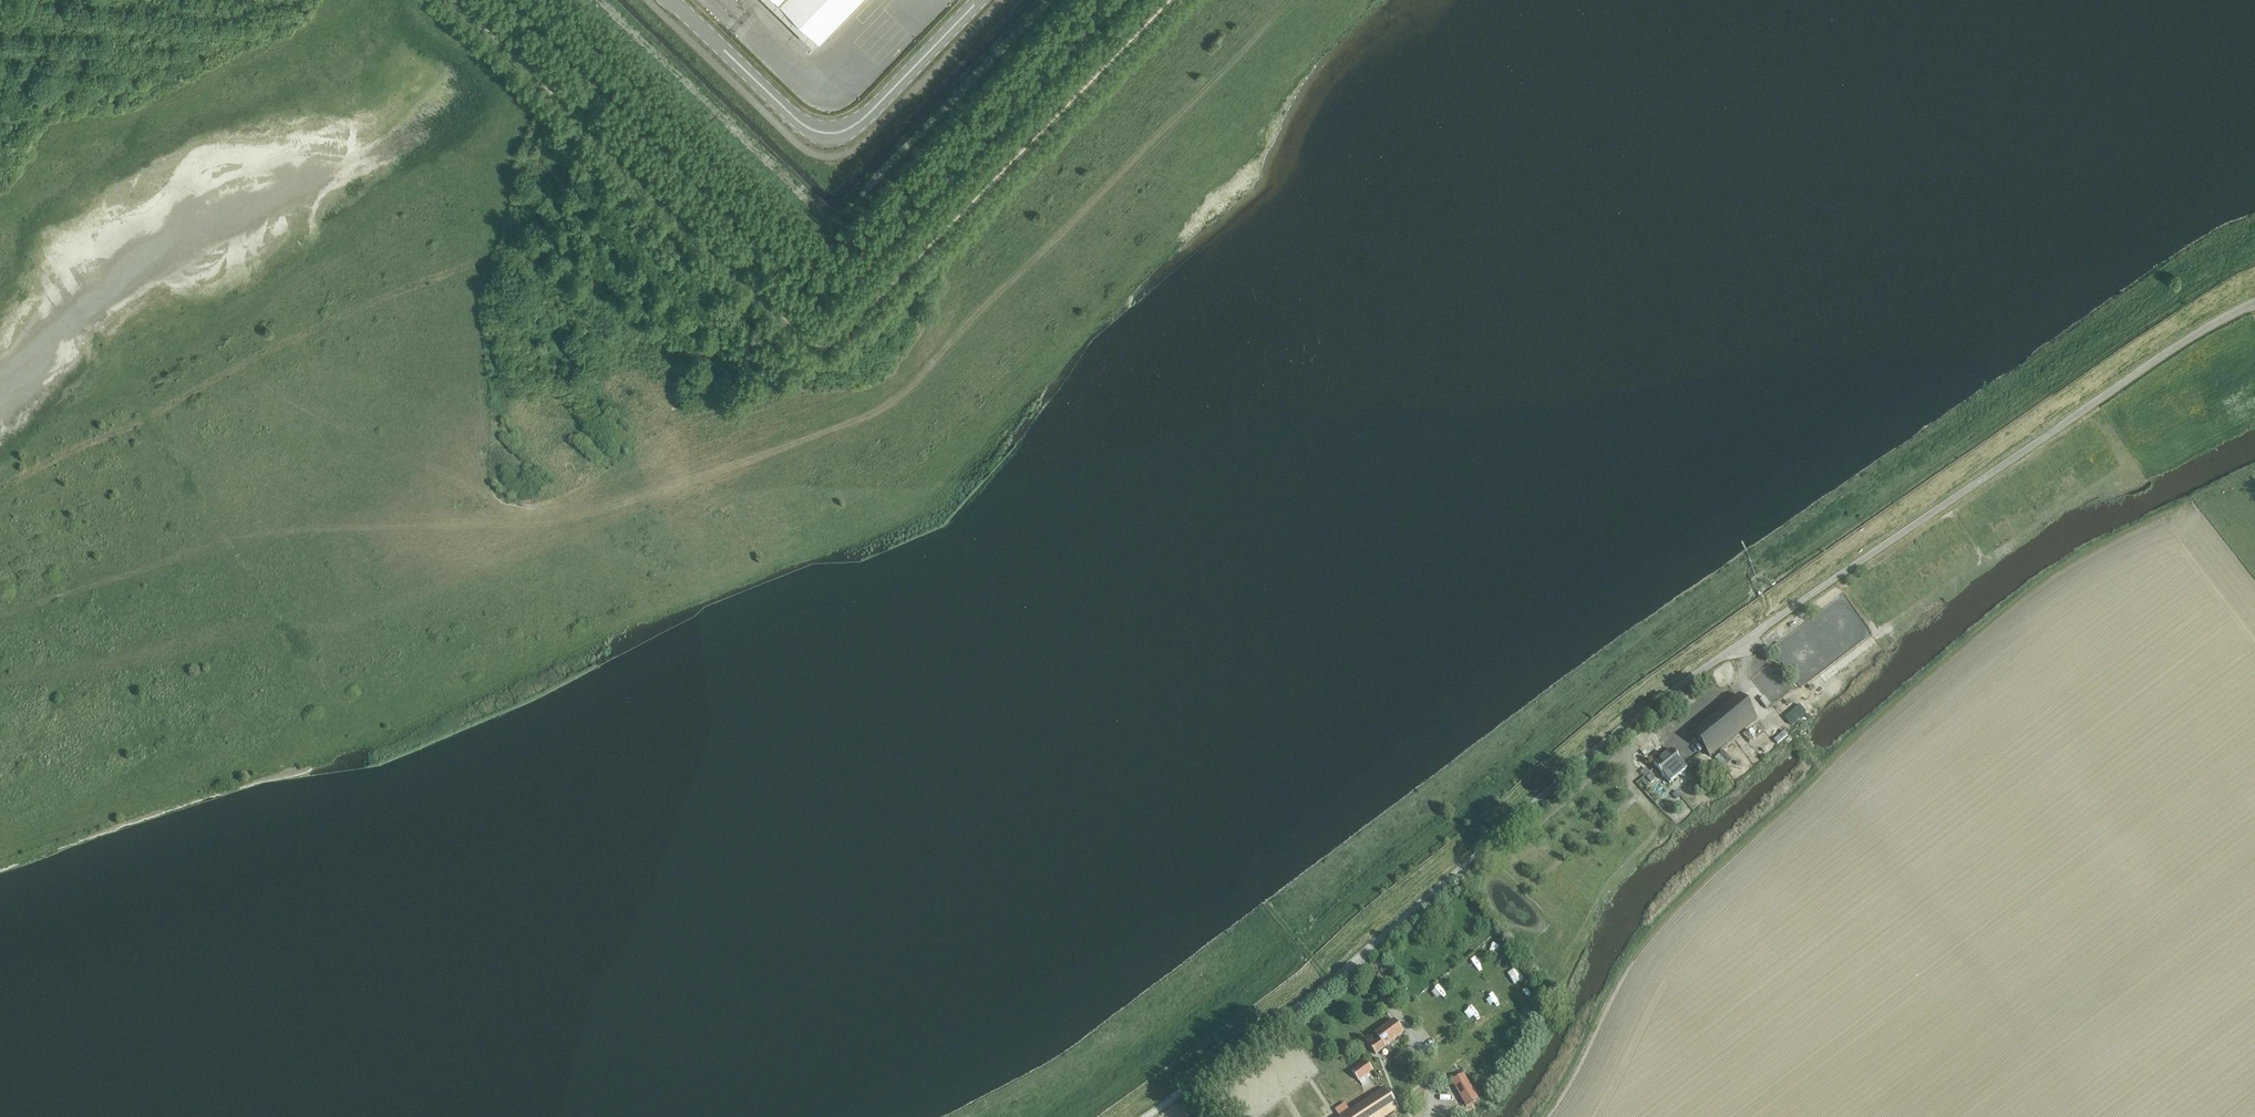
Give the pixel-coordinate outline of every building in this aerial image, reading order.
[(861,0),(779,0),(821,41),(861,0)] [(1837,664),(1822,672),(1827,680),(1841,672),(1837,664)] [(1779,666),(1760,681),(1776,701),(1795,686),(1779,666)] [(1691,734),(1710,757),(1756,718),(1738,696),(1691,734)] [(1654,765),(1664,778),(1681,764),(1671,751),(1654,765)] [(1467,962),(1471,972),(1481,968),(1477,958),(1467,962)] [(1530,1011),(1534,996),(1523,994),(1519,1008),(1530,1011)] [(1463,1020),(1476,1021),(1477,1009),(1464,1008),(1463,1020)] [(1511,1020),(1506,1029),(1516,1035),(1521,1026),(1511,1020)] [(1369,1046),(1375,1055),(1403,1034),(1393,1021),(1375,1035),(1378,1039),(1369,1046)] [(1488,1059),(1496,1056),(1491,1045),(1483,1049),(1488,1059)] [(1352,1067),(1356,1075),(1370,1066),(1365,1059),(1352,1067)] [(1452,1082),(1466,1106),(1478,1100),(1464,1075),(1452,1082)] [(1340,1116),(1387,1116),(1399,1109),(1385,1088),(1340,1116)] [(1452,1108),(1462,1103),(1456,1092),(1446,1097),(1452,1108)]
